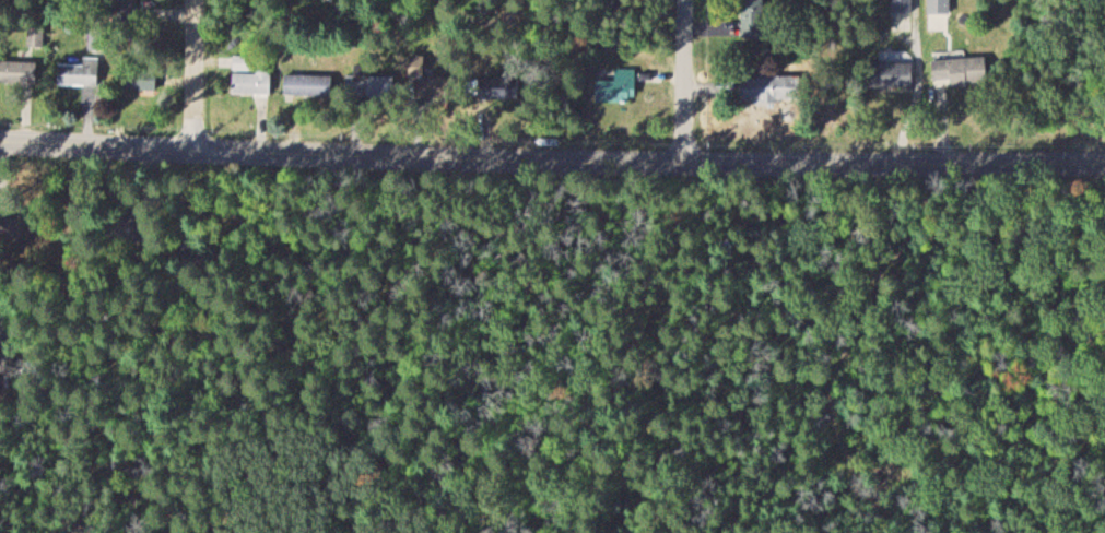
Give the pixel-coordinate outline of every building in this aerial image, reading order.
[(111,8),(134,8),(134,0),(111,0),(111,8)] [(742,38),(766,38),(766,0),(742,0),(742,38)] [(894,12),(914,12),(914,0),(894,0),(894,12)] [(31,47),(45,47),(45,28),(31,28),(31,47)] [(235,94),(272,94),(272,64),(256,64),(256,57),(235,57),(235,94)] [(934,60),(935,84),(989,82),(988,58),(934,60)] [(87,64),(60,64),(60,86),(101,86),(101,60),(87,60),(87,64)] [(0,62),(0,84),(38,84),(38,62),(0,62)] [(870,88),(914,88),(914,63),(870,63),(870,88)] [(637,69),(616,69),(616,81),(598,81),(598,102),(637,102),(637,69)] [(157,91),(157,73),(119,73),(119,91),(157,91)] [(286,98),(334,98),(334,75),(286,75),(286,98)] [(386,76),(352,75),(352,97),(386,97),(386,76)] [(742,101),(790,101),(790,77),(742,77),(742,101)]
